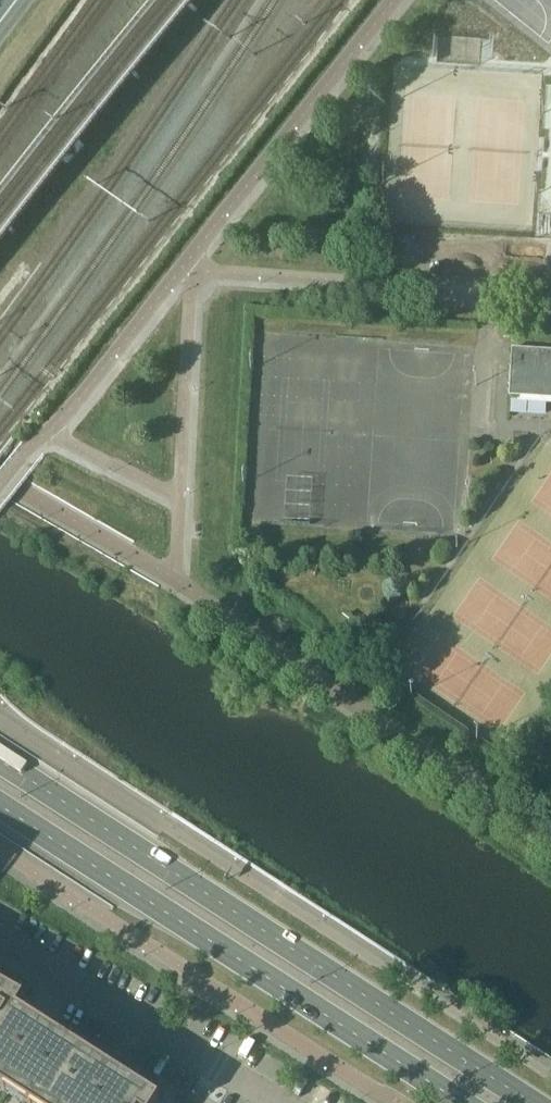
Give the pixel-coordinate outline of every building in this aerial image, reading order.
[(20,1102),(140,1102),(13,1022),(17,1014),(18,1014),(23,1006),(25,1004),(8,995),(7,997),(4,1003),(0,1001),(0,1090),(20,1102)]
